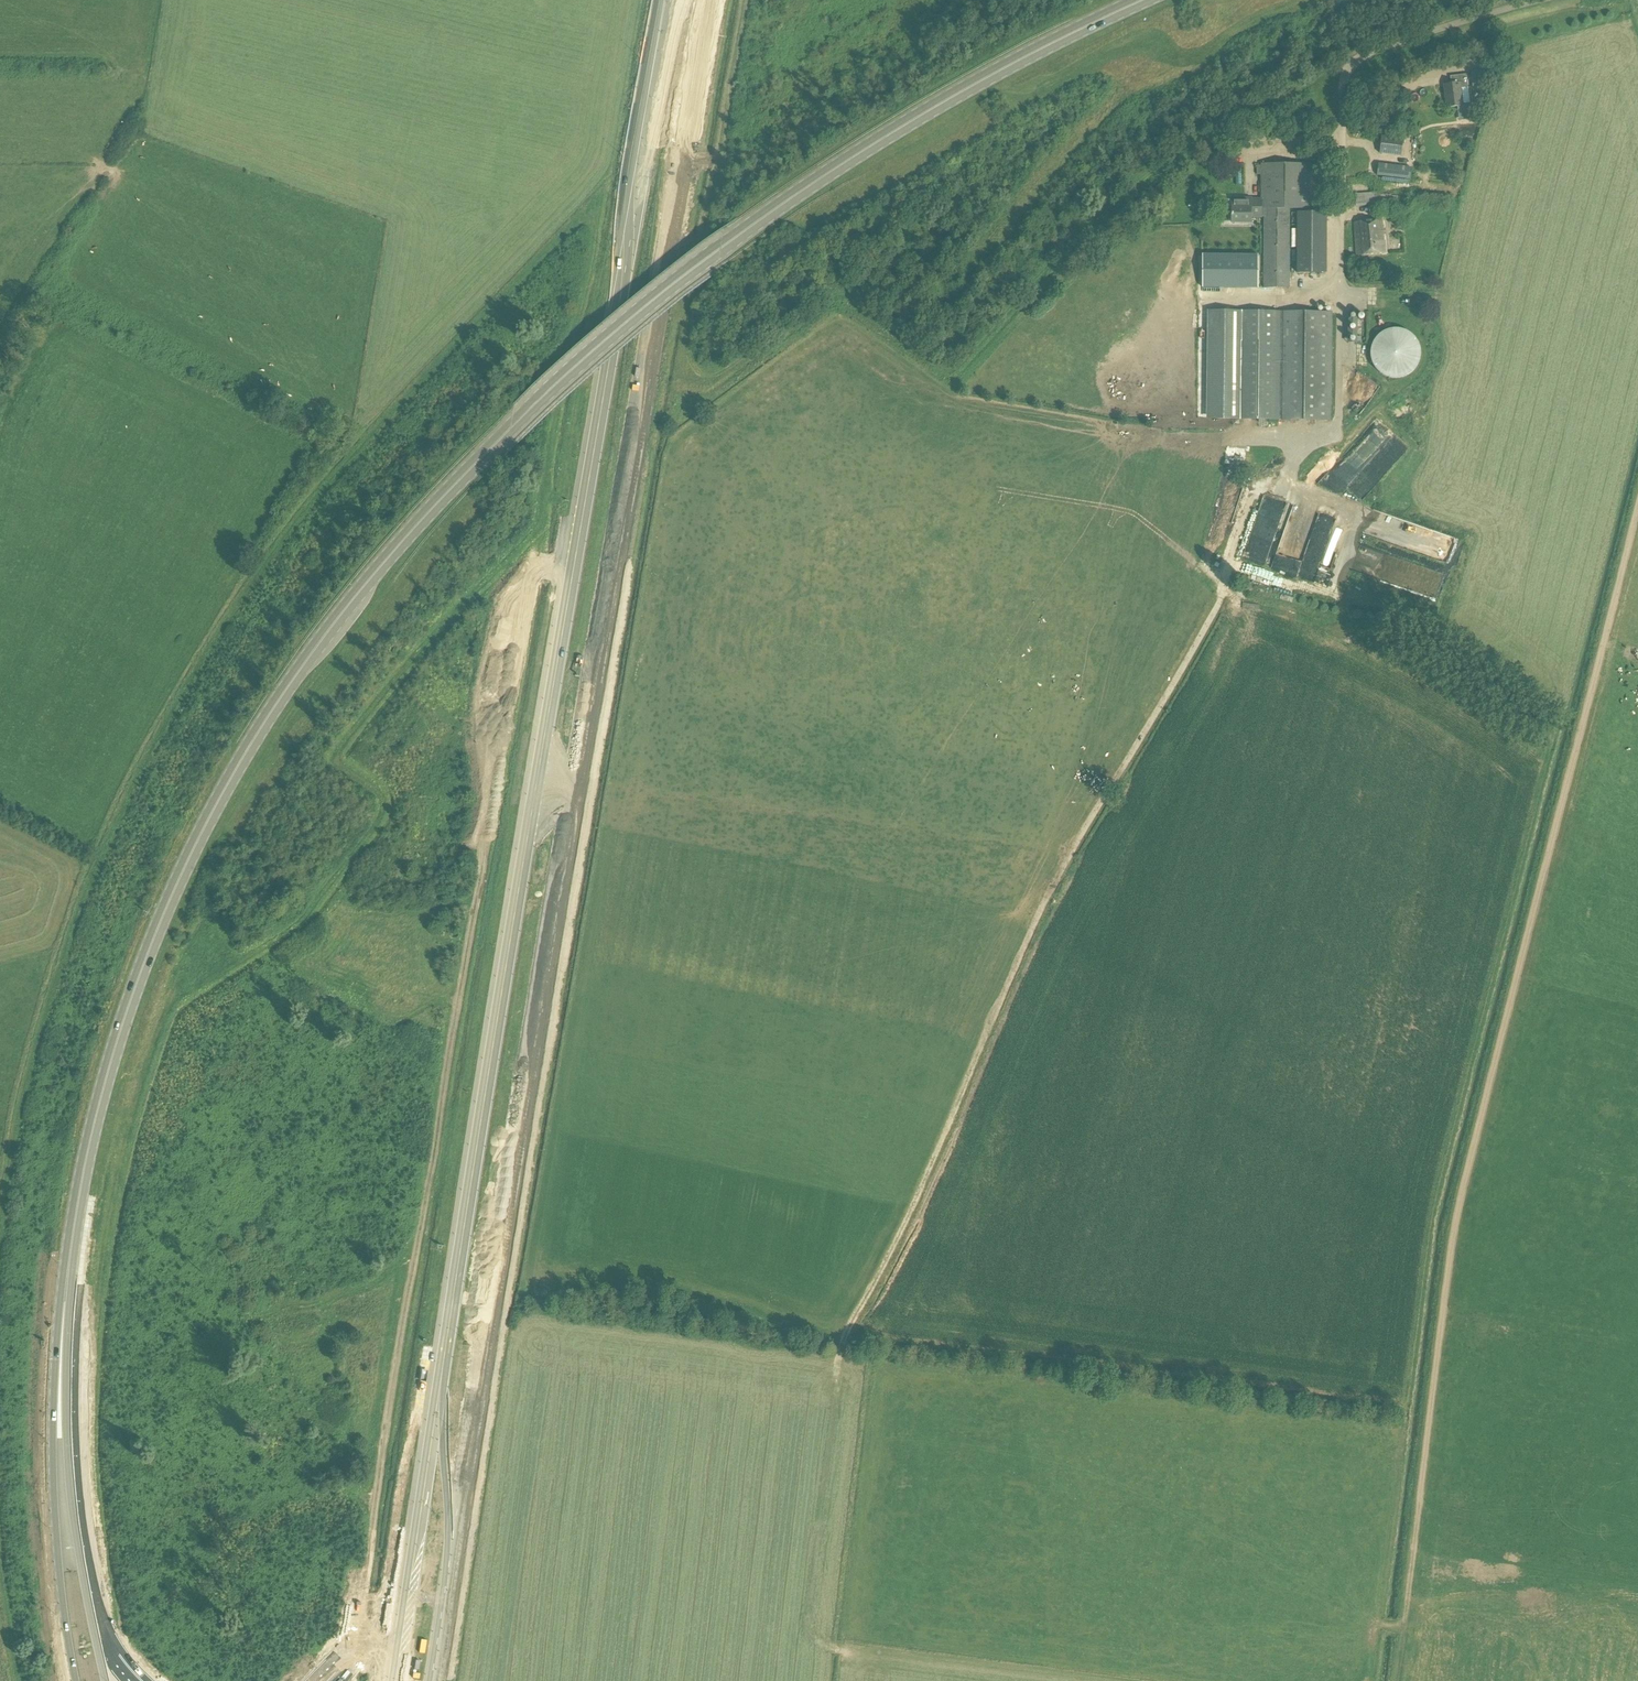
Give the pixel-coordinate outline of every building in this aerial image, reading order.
[(1443,85),(1446,108),(1463,106),(1461,88),(1468,87),(1466,74),(1450,76),(1451,84),(1443,85)] [(1379,154),(1401,157),(1403,140),(1381,138),(1379,154)] [(1262,199),(1244,199),(1231,199),(1231,223),(1252,223),(1252,217),(1258,217),(1264,217),(1263,288),(1289,288),(1290,209),(1309,209),(1309,207),(1316,207),(1316,166),(1309,166),(1309,164),(1257,164),(1257,174),(1262,174),(1262,199)] [(1409,180),(1410,169),(1378,165),(1376,176),(1409,180)] [(1355,194),(1355,207),(1378,206),(1378,212),(1389,211),(1388,206),(1399,205),(1399,194),(1377,196),(1377,193),(1355,194)] [(1321,214),(1297,214),(1296,274),(1321,274),(1321,214)] [(1354,224),(1356,256),(1385,254),(1384,242),(1383,242),(1381,222),(1354,224)] [(1202,288),(1257,288),(1258,255),(1202,254),(1202,288)] [(1208,311),(1207,419),(1241,420),(1241,421),(1275,420),(1331,421),(1332,312),(1240,311),(1208,311)] [(1421,353),(1420,345),(1416,338),(1411,332),(1404,329),(1396,328),(1388,329),(1380,332),(1375,338),(1371,345),(1370,353),(1371,361),(1375,369),(1380,374),(1388,378),(1396,379),(1404,378),(1411,374),(1416,369),(1420,361),(1421,353)] [(1373,429),(1382,439),(1391,430),(1382,420),(1373,429)] [(1396,433),(1353,488),(1355,490),(1366,476),(1380,486),(1412,445),(1396,433)] [(1324,483),(1338,470),(1333,464),(1318,477),(1324,483)] [(1416,551),(1450,562),(1458,540),(1424,529),(1416,551)] [(1292,537),(1284,562),(1297,565),(1301,552),(1304,553),(1307,541),(1292,537)] [(1283,600),(1284,586),(1274,585),(1273,599),(1283,600)]
